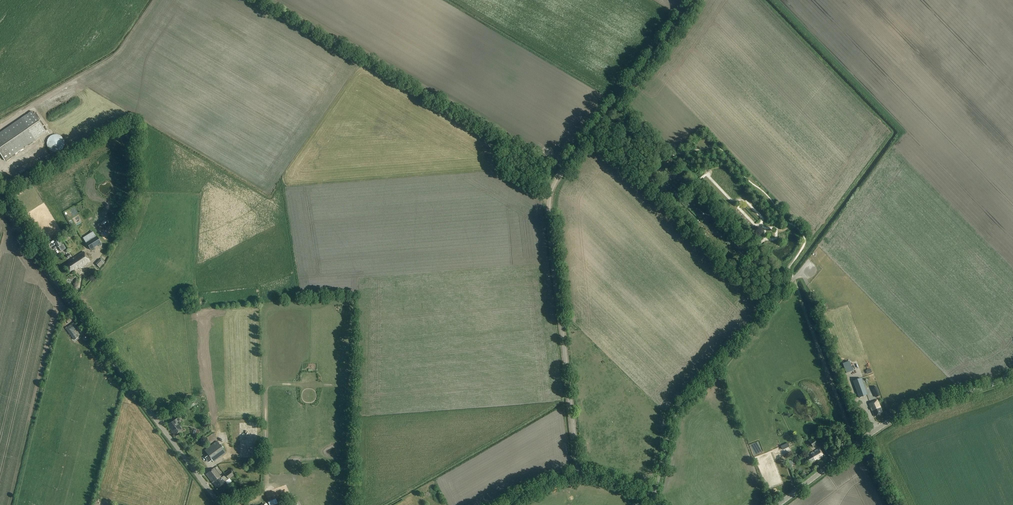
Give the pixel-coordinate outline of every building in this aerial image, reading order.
[(46,133),(32,112),(0,134),(0,152),(6,160),(46,133)] [(64,142),(63,138),(59,135),(55,135),(50,136),(48,140),(47,145),(49,149),(52,152),(57,152),(61,150),(64,147),(64,142)] [(84,215),(79,220),(80,220),(76,224),(78,227),(82,224),(81,223),(86,218),(84,215)] [(91,250),(101,243),(97,236),(86,243),(91,250)] [(54,241),(58,248),(62,245),(58,238),(54,241)] [(48,249),(53,246),(49,239),(45,242),(48,249)] [(78,261),(82,267),(85,265),(85,264),(87,262),(87,263),(89,262),(83,252),(77,256),(80,259),(78,261)] [(78,269),(82,267),(78,261),(80,259),(77,256),(70,261),(70,262),(65,265),(70,273),(78,268),(78,269)] [(73,331),(77,328),(74,323),(66,329),(74,340),(78,338),(73,331)] [(853,372),(849,362),(842,364),(846,374),(853,372)] [(853,380),(859,397),(867,394),(861,377),(853,380)] [(876,386),(871,389),(874,395),(875,397),(880,395),(879,393),(876,386)] [(877,400),(868,404),(870,408),(872,408),(873,410),(871,411),(874,416),(882,412),(877,400)] [(169,419),(177,413),(174,409),(166,415),(169,419)] [(177,424),(183,420),(180,415),(174,419),(171,421),(172,422),(170,424),(169,422),(166,425),(174,435),(175,434),(176,436),(183,431),(177,424)] [(813,447),(817,444),(813,438),(809,440),(813,447)] [(804,439),(800,442),(805,448),(809,445),(804,439)] [(213,462),(226,453),(217,441),(204,450),(213,462)] [(779,443),(772,445),(775,453),(782,451),(779,443)] [(817,460),(825,455),(819,448),(811,453),(806,457),(810,463),(817,459),(817,460)] [(224,476),(221,478),(214,469),(206,475),(215,488),(217,486),(218,488),(225,483),(224,482),(227,480),(228,480),(233,476),(230,471),(224,475),(224,476)]
